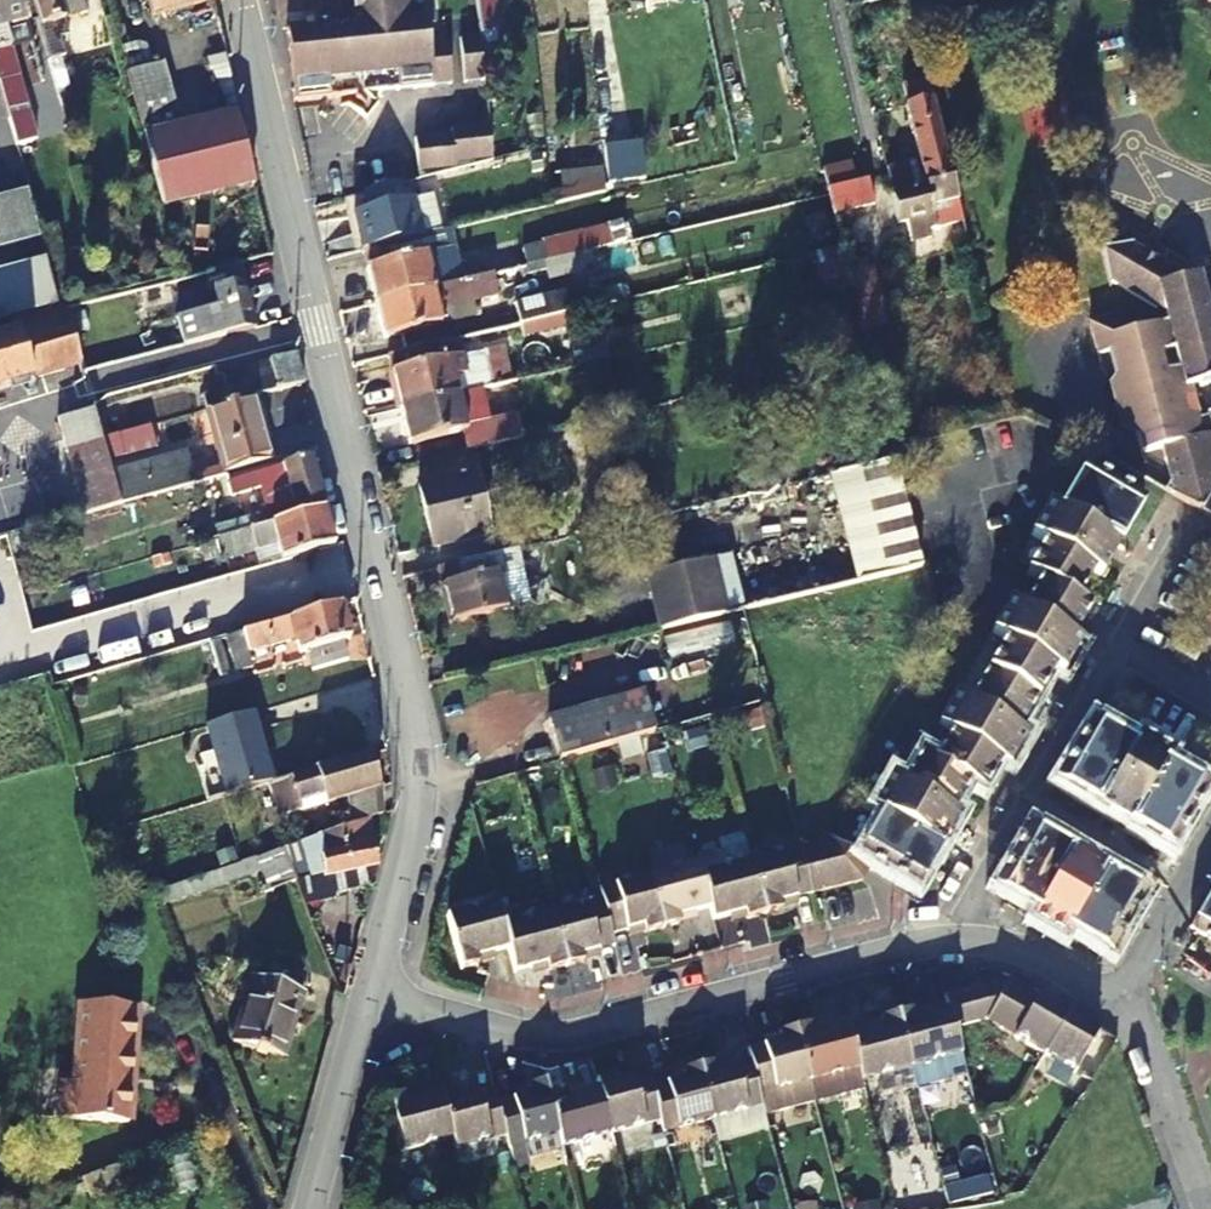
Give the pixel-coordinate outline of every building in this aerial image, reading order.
[(6,28),(30,21),(24,0),(0,0),(0,81),(19,146),(39,140),(6,28)] [(66,52),(61,35),(70,33),(61,0),(33,0),(50,57),(66,52)] [(151,20),(213,0),(146,0),(151,20)] [(353,20),(286,26),(293,96),(449,82),(445,40),(439,40),(435,0),(351,0),(353,20)] [(476,27),(494,25),(492,0),(473,0),(476,27)] [(891,9),(911,4),(910,0),(889,0),(891,9)] [(119,42),(115,27),(101,31),(104,47),(119,42)] [(481,79),(476,37),(460,39),(465,81),(481,79)] [(71,72),(66,52),(50,57),(55,77),(71,72)] [(145,135),(180,127),(164,65),(128,75),(145,135)] [(920,159),(887,167),(889,172),(894,194),(954,178),(929,75),(913,80),(917,103),(907,105),(920,159)] [(872,106),(874,114),(889,111),(887,102),(872,106)] [(239,113),(180,127),(145,135),(165,204),(255,184),(239,113)] [(489,161),(486,127),(452,129),(452,135),(415,139),(418,177),(489,161)] [(557,171),(558,199),(602,197),(601,169),(557,171)] [(954,178),(894,194),(890,196),(898,224),(961,207),(954,178)] [(401,181),(363,190),(368,211),(356,215),(364,247),(423,233),(416,200),(406,202),(401,181)] [(829,192),(834,212),(871,202),(866,183),(851,186),(829,192)] [(0,204),(0,246),(40,234),(29,196),(0,204)] [(601,227),(521,245),(529,283),(593,269),(589,250),(606,246),(601,227)] [(376,299),(433,286),(423,233),(364,247),(376,299)] [(1202,273),(1183,278),(1181,271),(1134,242),(1103,250),(1111,281),(1160,310),(1166,308),(1170,323),(1127,333),(1122,315),(1071,329),(1077,359),(1095,355),(1122,458),(1161,449),(1169,479),(1162,489),(1199,510),(1210,493),(1210,308),(1202,273)] [(811,254),(818,282),(846,275),(839,247),(811,254)] [(191,345),(262,325),(258,313),(253,314),(244,261),(209,269),(215,287),(188,295),(193,314),(183,317),(191,345)] [(58,301),(48,266),(0,279),(0,318),(58,301)] [(178,301),(172,278),(140,286),(146,309),(178,301)] [(522,322),(594,305),(590,284),(518,300),(522,322)] [(441,322),(433,286),(376,299),(385,336),(441,322)] [(857,302),(864,329),(888,323),(880,296),(857,302)] [(0,340),(0,388),(83,364),(66,305),(14,319),(17,335),(0,340)] [(465,352),(461,336),(388,353),(402,406),(484,387),(493,385),(487,354),(478,348),(465,352)] [(298,355),(270,363),(272,371),(249,376),(250,382),(222,390),(226,406),(255,398),(305,384),(298,355)] [(247,369),(249,376),(272,371),(270,363),(247,369)] [(249,376),(247,369),(218,378),(222,390),(250,382),(249,376)] [(484,387),(402,406),(411,444),(466,430),(470,445),(529,431),(526,416),(492,425),(484,387)] [(226,406),(222,390),(206,395),(210,410),(226,406)] [(228,475),(273,463),(255,398),(226,406),(210,410),(228,475)] [(157,447),(152,426),(104,439),(104,440),(110,461),(157,447)] [(104,440),(67,451),(85,515),(121,505),(113,474),(110,461),(104,440)] [(121,505),(196,484),(188,454),(113,474),(121,505)] [(267,487),(277,521),(325,507),(312,459),(230,482),(234,495),(267,487)] [(828,478),(854,585),(922,568),(896,462),(828,478)] [(484,499),(476,466),(421,480),(428,512),(484,499)] [(1080,466),(1056,509),(1117,547),(1143,502),(1080,466)] [(1199,510),(1210,517),(1210,493),(1199,510)] [(436,543),(491,530),(484,499),(428,512),(436,543)] [(1117,547),(1056,509),(1044,502),(1027,532),(1039,540),(1093,572),(1100,576),(1117,547)] [(335,546),(325,507),(277,521),(219,539),(225,560),(278,545),(282,561),(335,546)] [(1093,572),(1039,540),(1022,569),(1034,576),(1076,602),(1093,572)] [(519,546),(438,565),(451,618),(532,600),(519,546)] [(651,572),(663,625),(729,609),(716,558),(651,572)] [(1016,606),(1071,639),(1089,610),(1076,602),(1034,576),(1016,606)] [(1071,639),(1016,606),(1003,600),(985,631),(998,639),(1053,669),(1061,674),(1078,643),(1071,639)] [(244,633),(249,655),(298,640),(302,655),(310,652),(315,671),(349,661),(344,642),(350,640),(340,605),(244,633)] [(253,669),(249,655),(244,633),(226,638),(236,674),(253,669)] [(1053,669),(998,639),(979,668),(1035,700),(1053,669)] [(1035,700),(979,668),(962,696),(1017,730),(1035,700)] [(1017,730),(962,696),(952,690),(933,721),(945,727),(1001,760),(1008,764),(1025,734),(1017,730)] [(527,766),(617,740),(609,698),(515,724),(527,766)] [(274,783),(254,714),(211,727),(231,796),(234,795),(248,790),(262,787),(274,783)] [(1167,856),(1207,789),(1165,766),(1168,760),(1134,739),(1129,745),(1089,724),(1051,786),(1167,856)] [(1001,760),(945,727),(925,759),(968,785),(980,792),(1001,760)] [(915,752),(896,781),(949,813),(968,785),(925,759),(915,752)] [(378,786),(370,755),(274,783),(262,787),(267,802),(278,800),(279,805),(286,807),(324,796),(334,830),(372,818),(386,813),(382,786),(378,786)] [(949,813),(896,781),(885,775),(865,806),(877,812),(940,850),(959,819),(949,813)] [(248,790),(234,795),(241,821),(256,817),(248,790)] [(940,850),(877,812),(854,854),(871,864),(916,891),(940,850)] [(284,849),(296,879),(297,882),(328,872),(330,877),(351,871),(352,877),(361,875),(359,869),(380,864),(372,818),(334,830),(284,849)] [(1027,828),(990,892),(1034,915),(1031,924),(1065,943),(1070,936),(1107,958),(1143,896),(1027,828)] [(871,864),(854,854),(838,844),(800,853),(812,897),(857,885),(871,864)] [(267,889),(296,879),(284,849),(256,858),(267,889)] [(749,864),(764,918),(782,913),(783,905),(812,897),(800,853),(749,864)] [(749,864),(700,876),(710,913),(712,924),(745,915),(749,922),(764,918),(749,864)] [(698,867),(648,879),(663,934),(684,928),(682,919),(710,913),(700,876),(698,867)] [(648,879),(597,892),(600,902),(609,938),(649,929),(651,936),(663,934),(648,879)] [(1207,894),(1187,926),(1210,941),(1210,896),(1207,894)] [(551,916),(565,968),(585,962),(585,954),(611,947),(609,938),(600,902),(551,916)] [(482,958),(507,951),(500,929),(493,905),(445,920),(461,973),(485,966),(482,958)] [(345,944),(352,923),(324,914),(317,935),(345,944)] [(507,951),(514,974),(543,965),(551,972),(565,968),(551,916),(500,929),(507,951)] [(985,1022),(1016,980),(945,1001),(948,1014),(952,1031),(985,1022)] [(1016,980),(985,1022),(1004,1034),(1010,1021),(1025,993),(1028,987),(1016,980)] [(286,1058),(305,994),(256,981),(238,1043),(286,1058)] [(1032,1048),(1046,1055),(1070,1011),(1051,999),(1048,1005),(1025,993),(1010,1021),(1032,1048)] [(131,1122),(136,1006),(81,1002),(77,1084),(66,1082),(64,1118),(131,1122)] [(1070,1011),(1046,1055),(1077,1072),(1098,1034),(1088,1030),(1091,1024),(1070,1011)] [(952,1031),(948,1014),(921,1021),(919,1014),(898,1020),(912,1073),(918,1094),(965,1081),(952,1031)] [(850,1039),(863,1085),(912,1073),(898,1020),(880,1024),(883,1031),(850,1039)] [(812,1027),(793,1032),(808,1083),(814,1107),(866,1095),(863,1085),(850,1039),(847,1026),(813,1035),(812,1027)] [(763,1047),(776,1091),(808,1083),(793,1032),(775,1036),(776,1044),(763,1047)] [(776,1091),(763,1047),(746,1051),(751,1069),(758,1096),(776,1091)] [(735,1074),(750,1123),(765,1119),(758,1096),(751,1069),(735,1074)] [(750,1123),(735,1074),(715,1079),(714,1071),(698,1076),(713,1132),(750,1123)] [(687,1086),(667,1091),(682,1140),(713,1132),(698,1076),(686,1080),(687,1086)] [(628,1081),(644,1133),(661,1129),(651,1096),(645,1077),(628,1081)] [(644,1133),(628,1081),(616,1084),(615,1080),(595,1085),(597,1089),(610,1141),(644,1133)] [(530,1099),(514,1102),(528,1145),(557,1139),(544,1097),(542,1088),(529,1091),(530,1099)] [(566,1091),(544,1097),(557,1139),(561,1151),(610,1141),(597,1089),(569,1097),(566,1091)] [(682,1140),(667,1091),(651,1096),(661,1129),(665,1145),(682,1140)] [(406,1095),(389,1098),(406,1148),(451,1140),(439,1097),(438,1092),(408,1101),(406,1095)] [(475,1096),(490,1145),(506,1141),(496,1105),(492,1092),(475,1096)] [(454,1151),(490,1145),(475,1096),(460,1099),(458,1093),(439,1097),(451,1140),(454,1151)] [(530,1153),(528,1145),(514,1102),(496,1105),(506,1141),(510,1157),(530,1153)] [(106,1171),(113,1190),(126,1185),(120,1167),(106,1171)] [(86,1199),(113,1190),(106,1171),(80,1182),(86,1199)]
